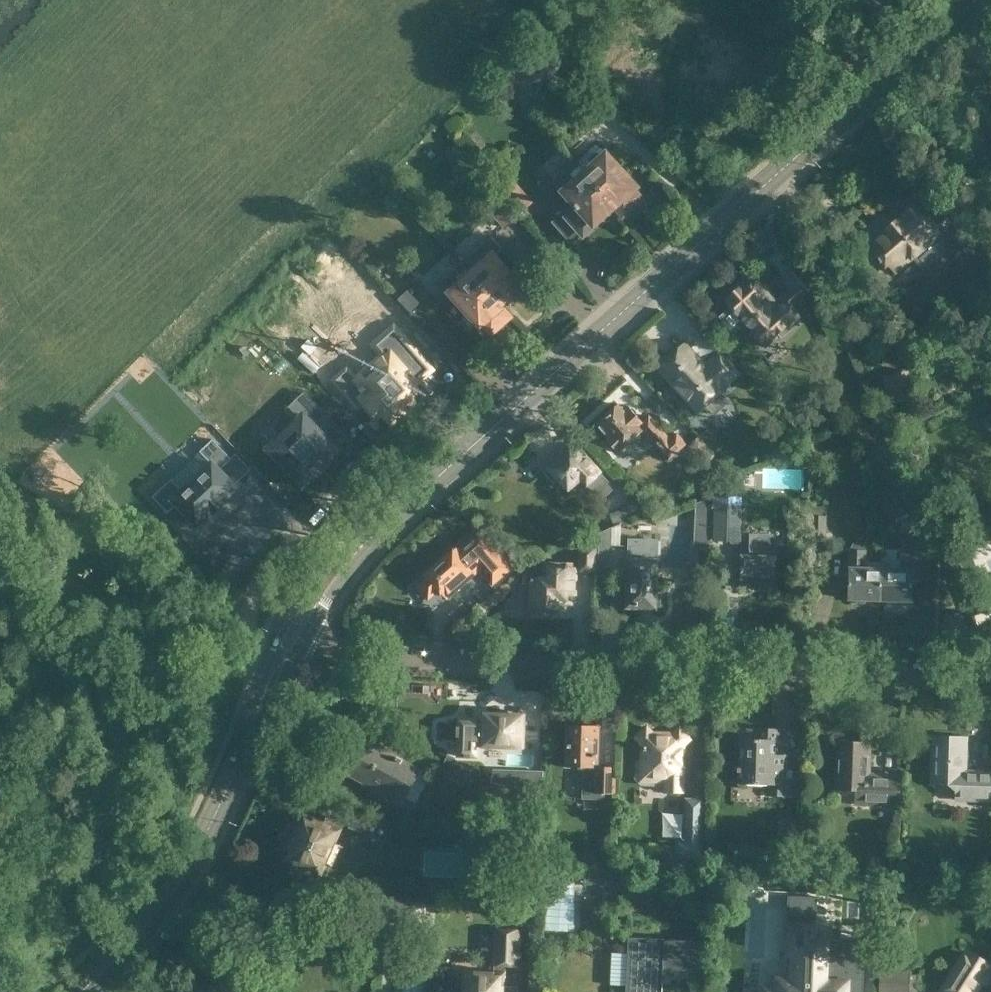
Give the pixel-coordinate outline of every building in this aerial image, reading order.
[(478,150),(486,144),(475,130),(466,137),(478,150)] [(492,153),(486,147),(474,157),(479,163),(492,153)] [(635,187),(605,155),(585,174),(584,175),(615,208),(617,210),(621,205),(628,213),(643,199),(633,188),(635,187)] [(574,162),(553,181),(571,205),(554,222),(573,242),(580,235),(583,238),(615,208),(584,175),(585,174),(574,162)] [(533,200),(514,178),(501,189),(519,211),(533,200)] [(519,215),(503,197),(488,209),(504,227),(519,215)] [(897,272),(954,223),(944,211),(933,221),(918,203),(872,243),(879,251),(876,254),(879,258),(878,259),(882,263),(883,262),(887,267),(890,264),(897,272)] [(502,307),(522,289),(492,256),(502,247),(491,234),(461,261),(463,263),(502,307)] [(502,307),(463,263),(437,287),(447,298),(451,294),(480,326),(482,324),(492,335),(508,320),(501,313),(505,309),(502,307)] [(740,288),(726,300),(732,308),(722,317),(735,332),(746,322),(756,335),(756,337),(756,339),(757,340),(759,342),(761,343),(763,344),(764,344),(765,345),(779,333),(783,337),(799,322),(796,318),(799,315),(790,305),(800,297),(801,298),(819,282),(802,263),(784,279),(793,289),(777,304),(757,281),(753,284),(752,283),(750,284),(746,280),(739,286),(740,288)] [(409,291),(400,301),(412,313),(421,304),(409,291)] [(915,307),(910,318),(920,322),(925,311),(915,307)] [(440,363),(394,315),(375,331),(382,338),(357,362),(368,373),(357,383),(377,405),(383,400),(402,420),(421,401),(416,395),(433,379),(428,374),(440,363)] [(684,343),(657,368),(698,412),(704,406),(710,413),(714,413),(725,404),(725,400),(719,393),(725,387),(724,386),(738,372),(719,352),(704,365),(684,343)] [(885,378),(889,405),(916,400),(913,374),(885,378)] [(292,412),(260,443),(296,482),(333,448),(325,439),(335,429),(291,384),(278,395),(292,412)] [(618,404),(596,424),(608,437),(606,439),(618,452),(642,430),(668,458),(685,442),(675,432),(669,438),(647,415),(648,414),(646,412),(639,418),(630,409),(626,413),(618,404)] [(201,430),(129,509),(145,523),(153,515),(185,544),(226,499),(197,473),(219,449),(201,430)] [(697,435),(687,445),(704,463),(714,454),(697,435)] [(615,488),(601,472),(574,443),(544,471),(554,482),(558,478),(569,490),(581,479),(601,500),(615,488)] [(741,496),(712,495),(712,509),(715,510),(715,541),(740,542),(741,496)] [(827,542),(828,516),(814,516),(813,542),(827,542)] [(777,536),(743,535),(742,587),(758,587),(760,591),(770,591),(771,588),(775,588),(777,536)] [(884,562),(883,599),(913,601),(914,578),(931,578),(932,540),(902,539),(901,558),(885,558),(884,562)] [(631,540),(629,606),(656,607),(656,604),(662,604),(662,592),(656,592),(658,541),(631,540)] [(500,576),(511,567),(488,541),(478,551),(500,576)] [(863,542),(857,542),(855,542),(852,546),(850,598),(883,599),(884,562),(866,562),(867,547),(863,542)] [(612,561),(612,544),(600,544),(599,560),(612,561)] [(596,570),(597,548),(582,547),(581,569),(596,570)] [(450,593),(483,564),(474,554),(468,560),(457,548),(426,576),(427,577),(420,584),(420,589),(425,594),(432,595),(443,585),(450,593)] [(969,549),(956,555),(971,587),(984,581),(969,549)] [(576,595),(577,567),(568,567),(569,562),(551,561),(550,579),(533,578),(532,611),(557,612),(558,597),(567,597),(568,595),(576,595)] [(482,609),(488,617),(498,608),(491,600),(482,609)] [(535,744),(535,737),(535,724),(523,723),(523,714),(483,713),(483,745),(510,745),(509,789),(542,789),(543,752),(531,751),(531,744),(535,744)] [(616,793),(616,766),(596,766),(596,725),(568,725),(568,767),(588,767),(588,779),(595,779),(595,793),(616,793)] [(648,727),(637,737),(645,745),(645,757),(638,762),(638,776),(643,782),(668,783),(668,791),(682,791),(684,746),(691,739),(681,729),(674,735),(655,735),(648,727)] [(779,738),(780,729),(761,728),(760,738),(743,738),(742,782),(773,783),(773,795),(786,795),(786,793),(798,793),(798,779),(786,779),(787,759),(774,758),(774,738),(779,738)] [(966,770),(966,736),(936,736),(935,782),(965,782),(966,798),(990,798),(990,770),(966,770)] [(421,769),(367,740),(349,772),(366,782),(364,784),(402,804),(421,769)] [(899,806),(900,777),(869,775),(871,742),(839,741),(837,788),(858,789),(857,804),(899,806)] [(472,771),(448,759),(441,773),(464,785),(472,771)] [(704,800),(688,799),(686,841),(678,841),(678,863),(701,864),(704,800)] [(391,827),(355,811),(348,827),(384,843),(391,827)] [(305,885),(313,888),(326,859),(333,862),(342,842),(335,839),(343,822),(335,818),(331,826),(304,814),(298,827),(291,824),(284,827),(279,837),(282,844),(290,847),(284,859),(311,871),(305,885)] [(801,819),(784,819),(784,839),(800,840),(801,819)] [(450,991),(517,991),(518,986),(503,985),(505,963),(518,963),(519,930),(496,929),(495,971),(465,971),(465,983),(461,983),(450,989),(450,991)] [(764,988),(764,991),(848,991),(848,989),(818,985),(819,930),(784,930),(788,989),(764,988)] [(627,991),(663,991),(664,971),(699,973),(700,941),(665,939),(665,938),(628,936),(627,991)] [(990,966),(987,964),(968,952),(944,989),(949,991),(971,991),(982,975),(990,975),(990,966)] [(918,974),(908,974),(908,971),(880,970),(879,991),(907,991),(907,989),(917,989),(918,974)]
